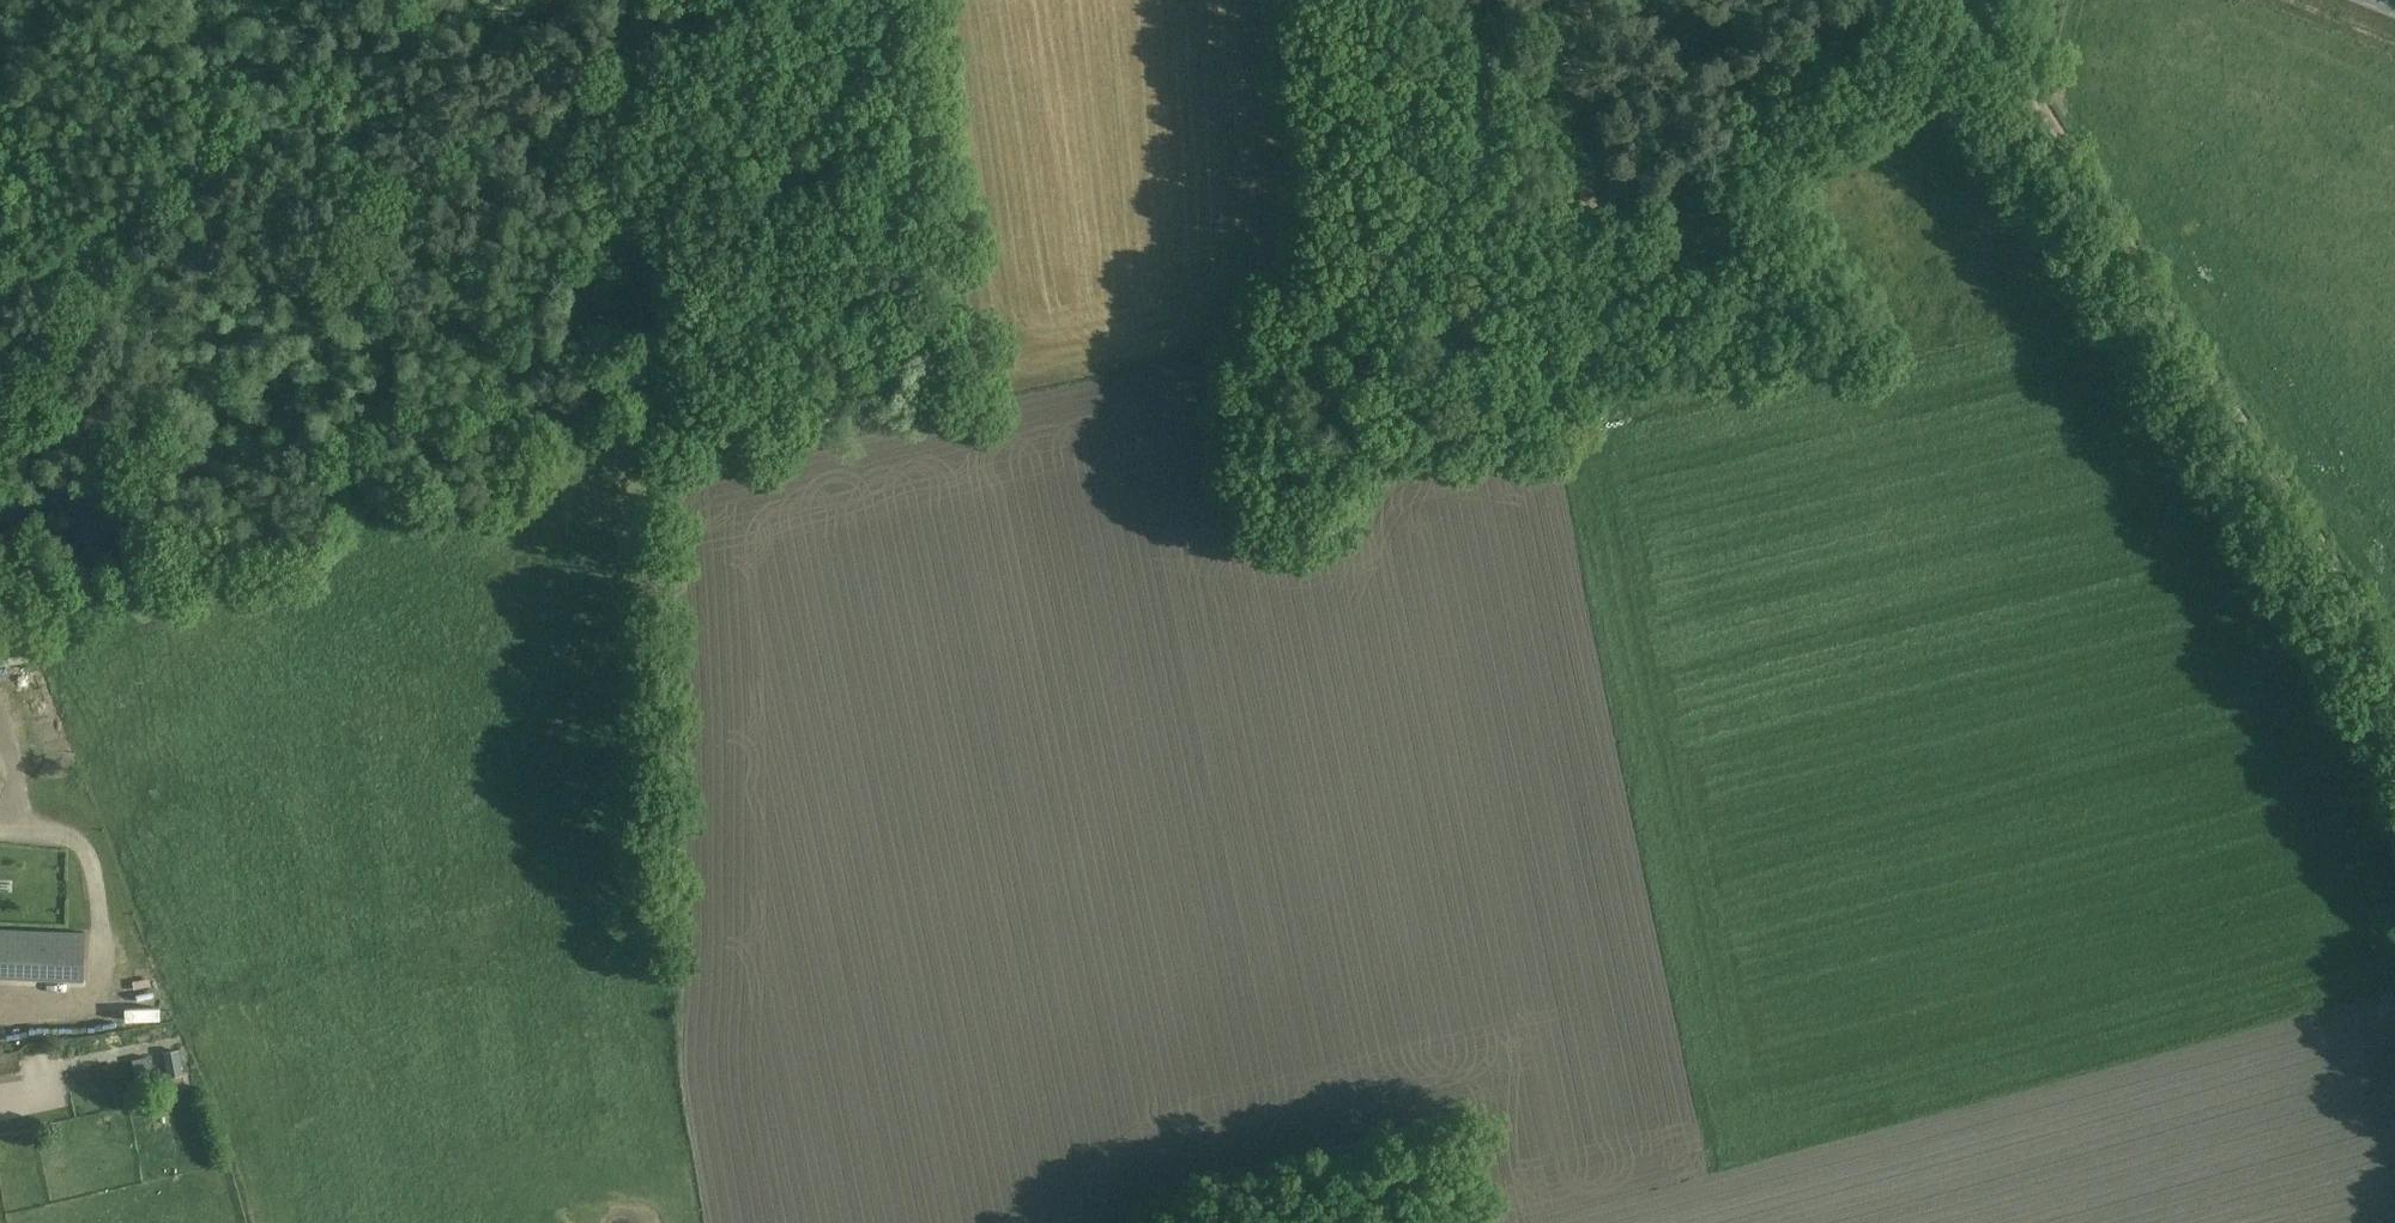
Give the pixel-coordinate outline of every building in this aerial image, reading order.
[(1739,233),(1734,251),(1743,254),(1749,236),(1739,233)] [(89,982),(89,935),(0,931),(0,978),(89,982)] [(182,1051),(166,1053),(170,1078),(186,1075),(182,1051)] [(151,1058),(135,1060),(140,1089),(156,1086),(151,1058)]
